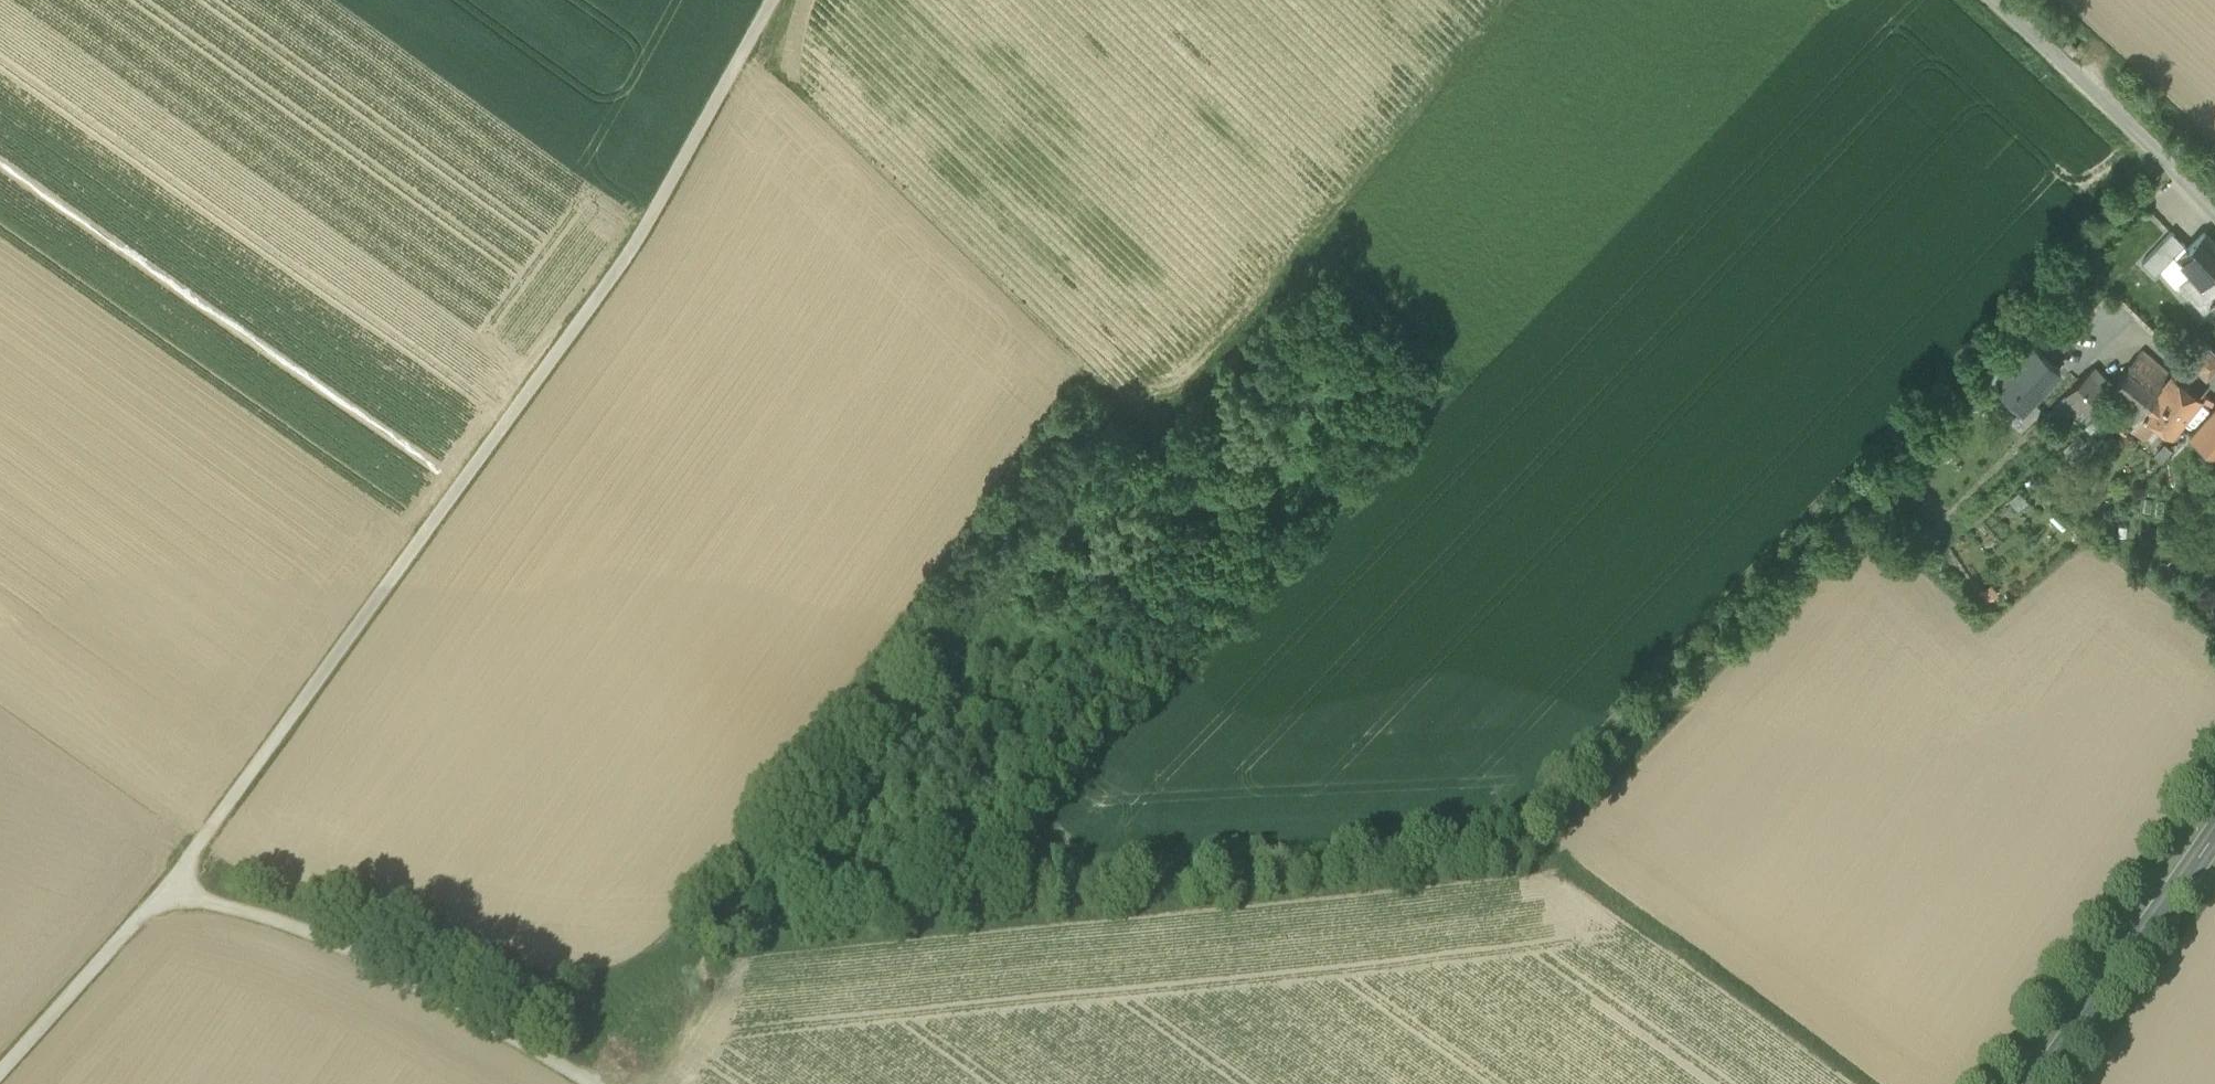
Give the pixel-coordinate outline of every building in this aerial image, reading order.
[(2155,276),(2185,245),(2172,233),(2142,264),(2143,264),(2155,276)] [(2204,314),(2214,304),(2214,245),(2205,234),(2178,258),(2192,273),(2178,285),(2204,314)] [(2135,273),(2147,284),(2155,276),(2143,264),(2135,273)] [(2043,322),(2027,339),(2033,345),(2034,344),(2052,361),(2068,345),(2043,322)] [(2206,380),(2214,371),(2214,353),(2204,342),(2186,360),(2206,380)] [(2033,345),(1996,384),(2022,409),(2060,369),(2052,361),(2034,344),(2033,345)] [(2128,370),(2157,393),(2171,376),(2142,352),(2128,370)] [(2047,415),(2059,427),(2066,420),(2073,426),(2078,421),(2083,426),(2103,407),(2095,399),(2106,389),(2104,387),(2109,383),(2095,369),(2064,397),(2047,415)] [(2131,402),(2143,411),(2157,394),(2157,393),(2128,370),(2114,388),(2131,402)] [(2171,376),(2157,393),(2157,394),(2143,411),(2144,411),(2135,422),(2133,421),(2132,422),(2134,423),(2130,428),(2144,438),(2145,437),(2156,423),(2162,429),(2170,435),(2200,398),(2172,375),(2171,376)] [(2133,421),(2135,422),(2144,411),(2143,411),(2131,402),(2122,412),(2133,421)] [(2214,455),(2214,409),(2190,437),(2214,455)] [(2156,423),(2145,437),(2151,442),(2162,429),(2156,423)]
